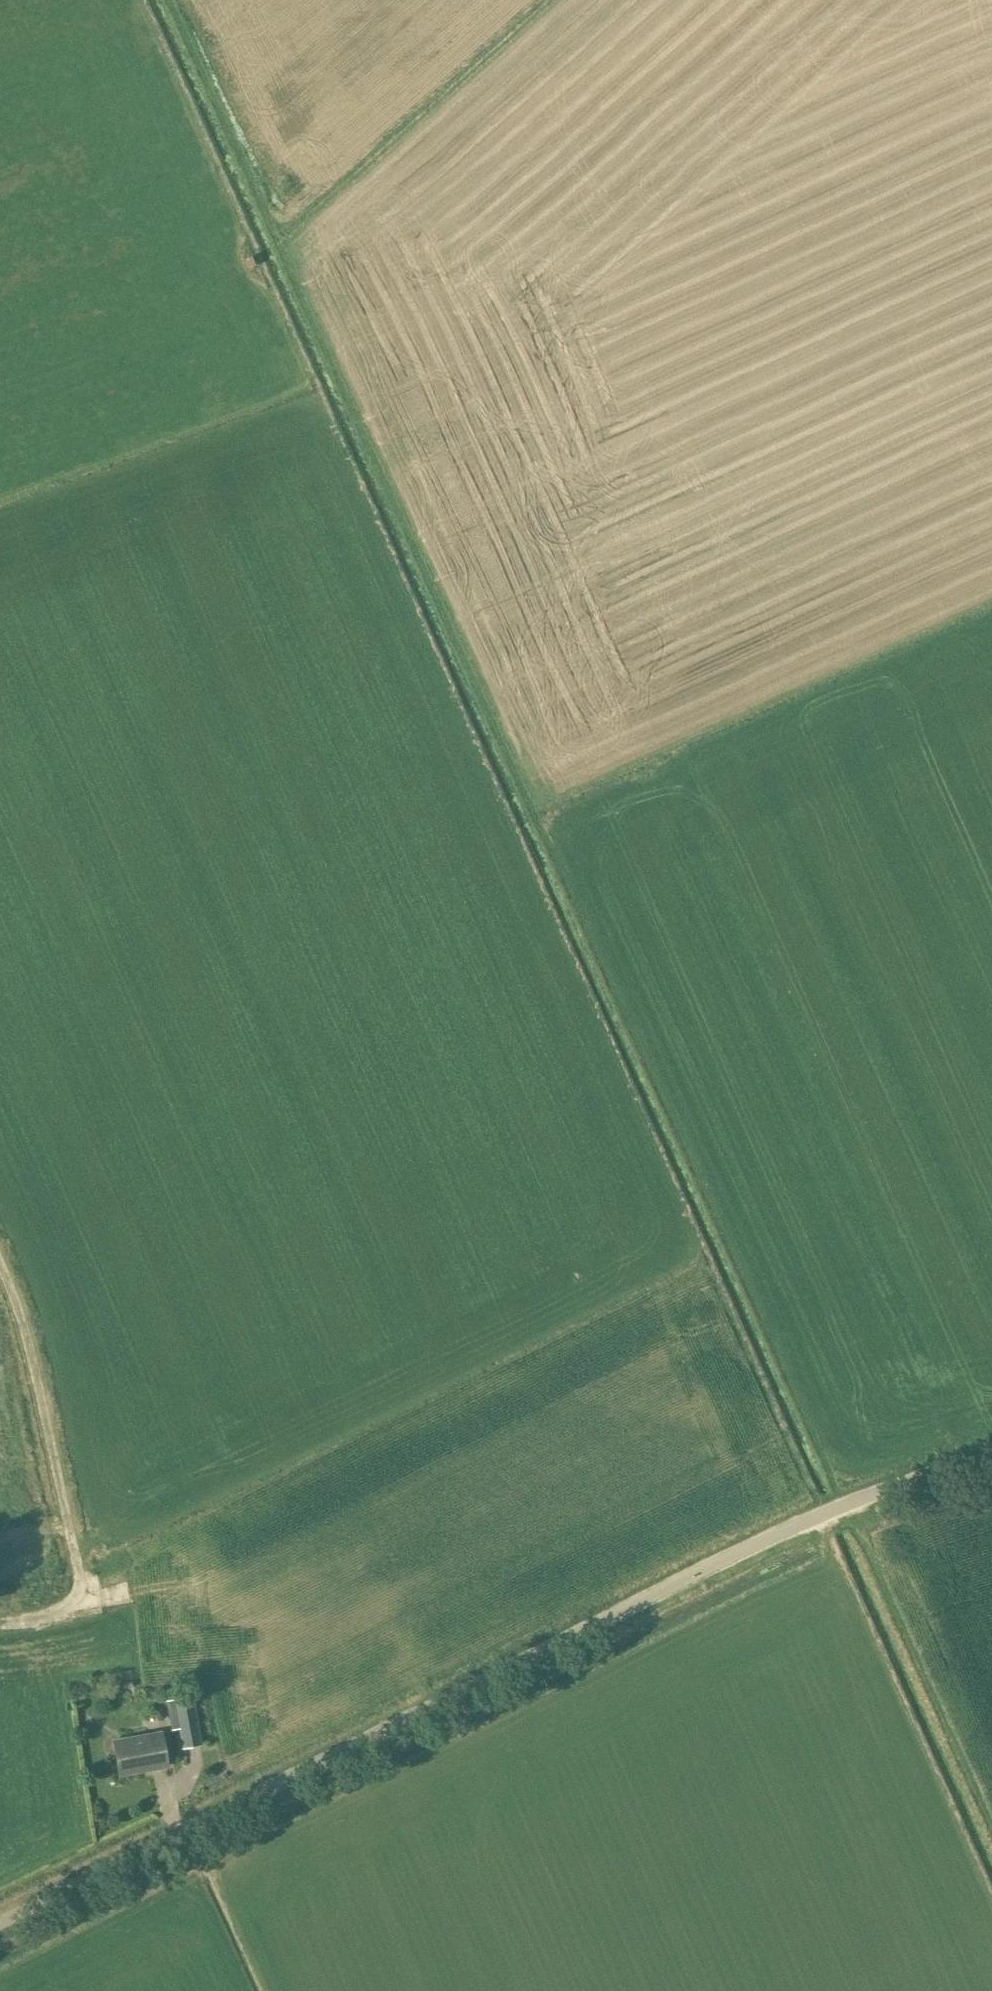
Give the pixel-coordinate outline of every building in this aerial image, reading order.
[(171,1665),(181,1712),(197,1709),(187,1662),(171,1665)] [(162,1733),(113,1742),(119,1776),(168,1767),(162,1733)]
